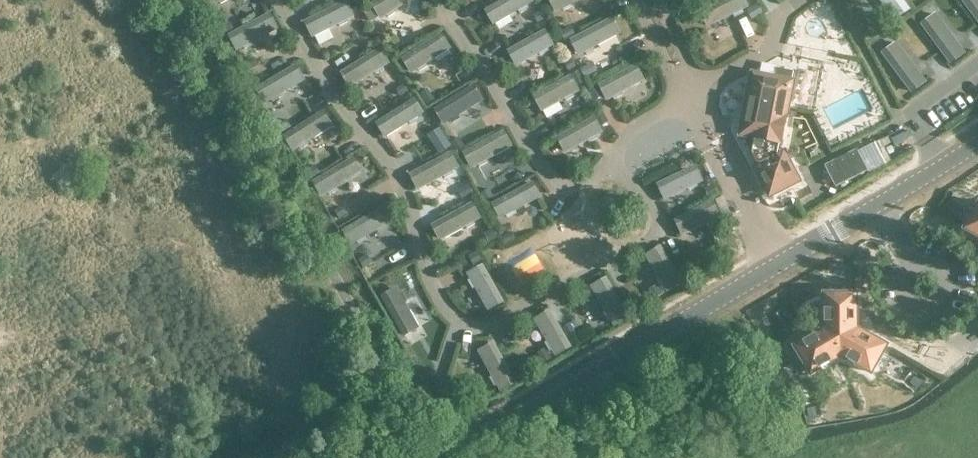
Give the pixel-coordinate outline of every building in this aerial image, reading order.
[(351,9),(359,6),(357,0),(348,0),(351,9)] [(405,0),(378,0),(372,4),(380,16),(385,13),(388,16),(395,11),(393,8),(405,0)] [(531,0),(502,0),(486,10),(493,22),(518,8),(520,12),(527,7),(525,4),(531,0)] [(573,0),(550,0),(555,9),(561,6),(563,10),(571,6),(569,2),(573,0)] [(743,7),(740,0),(724,0),(701,12),(708,25),(730,13),(732,17),(740,13),(738,9),(743,7)] [(908,9),(902,0),(882,0),(895,18),(908,9)] [(977,16),(977,0),(966,0),(977,16)] [(345,17),(352,14),(345,1),(305,21),(312,34),(337,21),(339,25),(347,21),(345,17)] [(758,3),(747,9),(752,19),(763,13),(758,3)] [(363,10),(369,19),(378,13),(371,4),(363,10)] [(545,18),(540,10),(533,14),(538,22),(545,18)] [(965,52),(936,12),(923,21),(952,62),(965,52)] [(250,40),(276,27),(269,14),(230,35),(236,48),(243,44),(245,48),(252,44),(250,40)] [(592,45),(617,32),(611,19),(571,40),(578,53),(584,49),(586,53),(594,49),(592,45)] [(218,27),(222,35),(233,29),(229,21),(218,27)] [(564,40),(575,34),(570,26),(559,32),(564,40)] [(546,46),(551,43),(544,30),(509,50),(516,63),(538,51),(540,54),(548,50),(546,46)] [(424,62),(448,46),(440,34),(403,58),(411,70),(417,67),(419,70),(426,66),(424,62)] [(926,81),(896,41),(883,50),(914,90),(926,81)] [(381,65),(387,61),(379,49),(341,72),(349,85),(374,70),(376,73),(383,69),(381,65)] [(258,65),(253,56),(243,62),(247,71),(258,65)] [(568,71),(576,66),(571,58),(563,62),(568,71)] [(580,69),(584,77),(597,70),(593,62),(580,69)] [(278,93),(302,78),(295,65),(257,88),(264,101),(270,97),(272,101),(280,96),(278,93)] [(620,90),(642,78),(635,65),(599,85),(606,98),(612,95),(614,99),(622,94),(620,90)] [(743,137),(748,147),(754,148),(753,152),(759,164),(755,166),(769,195),(798,181),(784,152),(781,153),(778,149),(792,81),(791,81),(793,71),(776,67),(774,77),(753,73),(741,134),(743,134),(743,137)] [(578,70),(570,74),(576,85),(584,80),(578,70)] [(571,92),(577,89),(570,76),(534,96),(541,108),(564,96),(566,100),(574,96),(571,92)] [(409,90),(404,82),(394,89),(399,97),(409,90)] [(456,113),(481,98),(473,85),(435,109),(443,121),(449,118),(451,121),(459,117),(456,113)] [(603,95),(597,85),(589,89),(594,100),(603,95)] [(435,99),(427,88),(419,93),(427,104),(435,99)] [(416,115),(422,111),(414,99),(377,123),(385,135),(408,120),(411,124),(418,119),(416,115)] [(608,122),(602,111),(594,116),(600,126),(608,122)] [(306,140),(330,124),(322,112),(285,136),(292,148),(298,144),(301,148),(308,143),(306,140)] [(595,133),(600,130),(593,118),(558,137),(565,150),(587,138),(589,142),(597,137),(595,133)] [(291,126),(286,119),(277,124),(282,131),(291,126)] [(445,137),(438,127),(430,133),(436,143),(445,137)] [(485,158),(510,144),(503,131),(464,152),(471,165),(477,162),(479,166),(487,162),(485,158)] [(459,136),(451,141),(457,151),(465,146),(459,136)] [(867,170),(856,149),(824,165),(835,186),(867,170)] [(451,169),(457,166),(450,153),(410,174),(417,187),(443,173),(445,177),(453,173),(451,169)] [(335,186),(359,171),(352,158),(314,181),(321,194),(327,190),(329,194),(337,190),(335,186)] [(306,169),(311,178),(320,172),(315,164),(306,169)] [(695,182),(701,179),(694,166),(658,184),(664,197),(687,186),(689,190),(697,186),(695,182)] [(514,209),(539,195),(532,183),(493,203),(500,216),(506,213),(508,217),(516,213),(514,209)] [(718,193),(713,183),(704,188),(708,198),(718,193)] [(458,189),(462,198),(473,192),(469,184),(458,189)] [(493,196),(489,188),(481,193),(485,200),(493,196)] [(713,217),(718,215),(712,202),(675,219),(682,233),(705,221),(707,225),(715,221),(713,217)] [(472,219),(478,216),(471,203),(432,225),(439,238),(465,224),(467,228),(475,223),(472,219)] [(346,214),(341,206),(334,210),(339,218),(346,214)] [(966,228),(977,235),(977,206),(966,228)] [(364,235),(389,220),(381,208),(343,230),(351,243),(357,239),(359,243),(366,239),(364,235)] [(493,227),(483,233),(489,242),(498,237),(493,227)] [(511,231),(500,236),(505,245),(516,239),(511,231)] [(668,289),(681,281),(660,247),(647,254),(660,276),(656,278),(661,286),(665,284),(668,289)] [(476,250),(468,255),(473,264),(481,259),(476,250)] [(372,263),(367,253),(358,259),(364,268),(372,263)] [(705,270),(699,259),(691,263),(696,274),(705,270)] [(489,308),(502,301),(482,265),(469,273),(472,278),(468,280),(473,288),(476,286),(489,308)] [(615,324),(628,316),(605,278),(593,285),(607,310),(603,312),(608,320),(611,318),(615,324)] [(662,293),(657,284),(648,289),(654,299),(662,293)] [(402,292),(398,294),(395,288),(382,295),(404,334),(416,327),(402,302),(406,300),(402,292)] [(811,373),(841,355),(871,372),(885,345),(861,331),(856,323),(855,294),(825,295),(825,329),(796,346),(811,373)] [(556,353),(569,346),(549,311),(536,318),(549,340),(545,342),(550,350),(553,348),(556,353)] [(574,330),(570,322),(562,327),(566,335),(574,330)] [(501,389),(514,382),(493,343),(480,350),(494,375),(490,377),(494,385),(498,383),(501,389)] [(551,357),(545,347),(536,353),(542,363),(551,357)] [(443,381),(433,379),(430,391),(439,393),(443,381)] [(475,386),(467,390),(472,398),(479,394),(475,386)]
